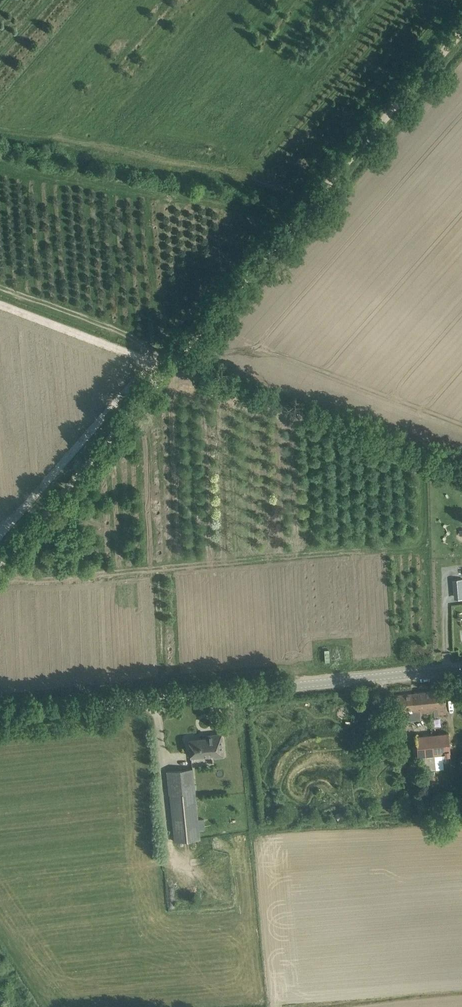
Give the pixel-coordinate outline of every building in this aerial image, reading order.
[(431,644),(410,645),(411,655),(432,654),(431,644)] [(444,689),(415,692),(416,703),(423,702),(423,706),(421,706),(421,714),(431,713),(432,715),(447,713),(444,689)] [(416,703),(415,692),(393,694),(395,709),(396,719),(408,717),(408,720),(421,719),(420,714),(421,714),(421,706),(423,706),(423,702),(416,703)] [(449,732),(432,734),(434,754),(451,753),(449,732)] [(224,755),(221,733),(206,735),(206,737),(189,739),(191,756),(213,754),(213,756),(224,755)] [(432,734),(416,735),(418,756),(419,756),(421,770),(435,768),(434,754),(432,734)] [(174,841),(200,838),(199,829),(205,829),(204,818),(198,819),(193,768),(167,771),(174,841)]
